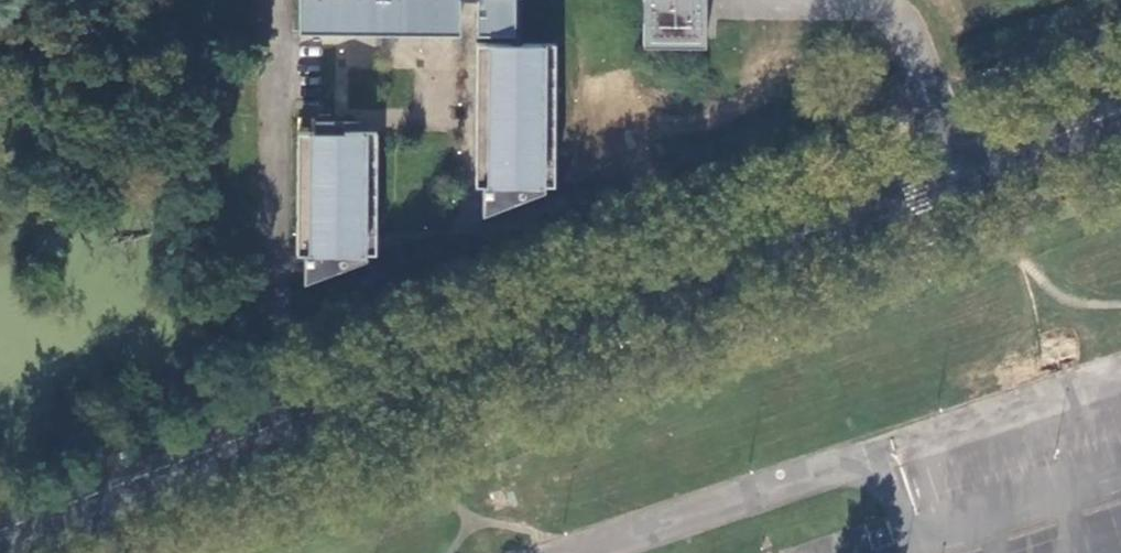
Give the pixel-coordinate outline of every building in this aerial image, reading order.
[(460,0),(299,0),(299,34),(459,35),(460,0)] [(506,35),(514,35),(514,0),(477,0),(476,35),(506,35)] [(643,44),(703,45),(704,20),(705,0),(644,0),(643,44)] [(555,186),(554,44),(476,44),(476,185),(483,186),(483,214),(485,214),(485,202),(512,202),(512,196),(511,187),(520,187),(555,186)] [(298,133),(296,256),(304,255),(304,285),(306,285),(306,272),(334,273),(334,264),(334,256),(343,256),(377,255),(377,133),(343,134),(335,134),(335,124),(316,124),(315,134),(298,133)] [(335,134),(343,134),(343,125),(335,124),(335,134)] [(520,196),(520,187),(511,187),(512,196),(520,196)] [(343,265),(343,256),(334,256),(334,264),(343,265)]
